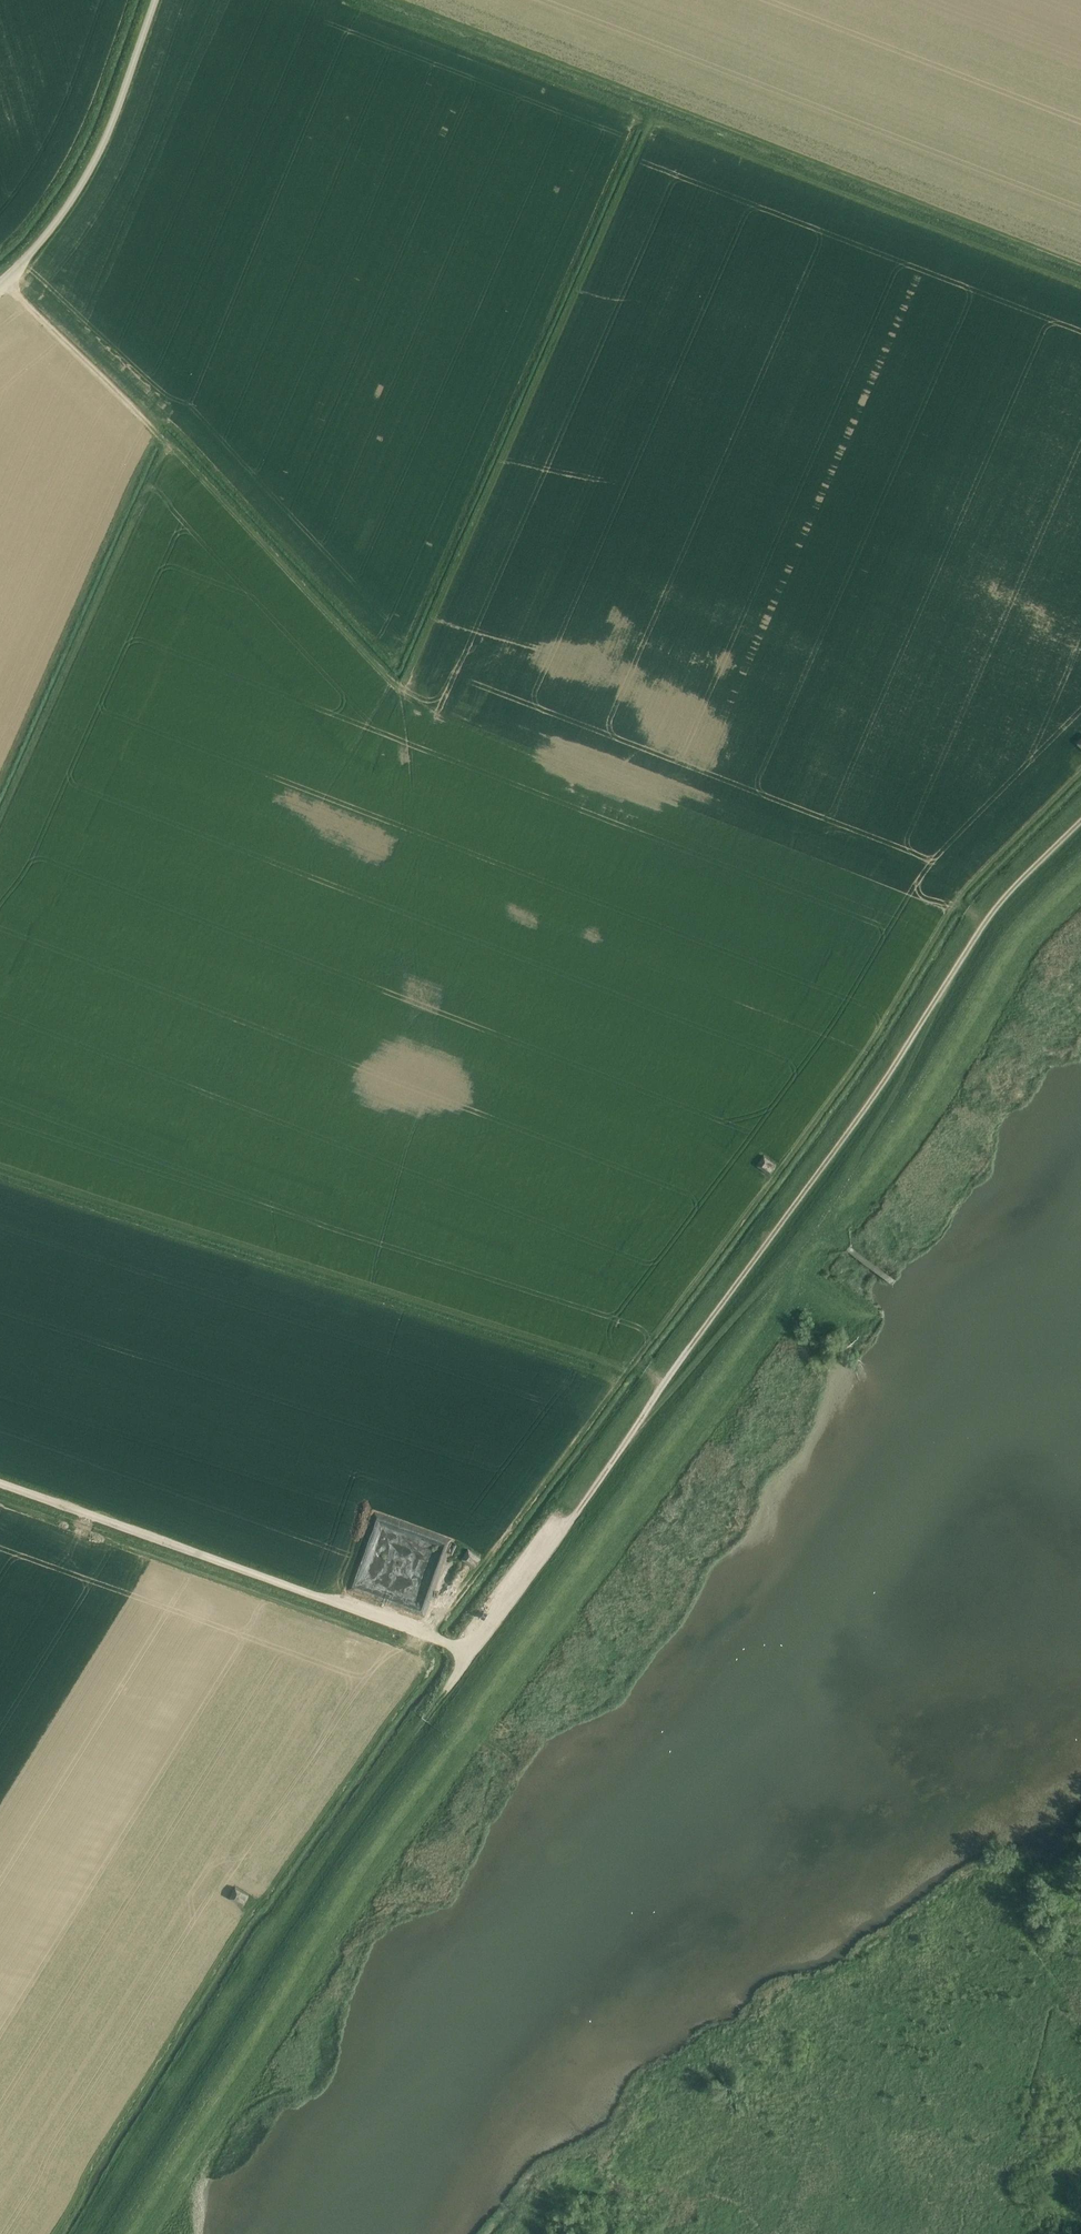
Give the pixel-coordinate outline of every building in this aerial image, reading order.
[(1071,741),(1080,751),(1080,732),(1071,741)] [(760,1154),(751,1167),(766,1177),(775,1163),(760,1154)] [(467,1549),(459,1561),(472,1570),(481,1558),(467,1549)] [(236,1887),(227,1901),(240,1910),(249,1896),(236,1887)]
